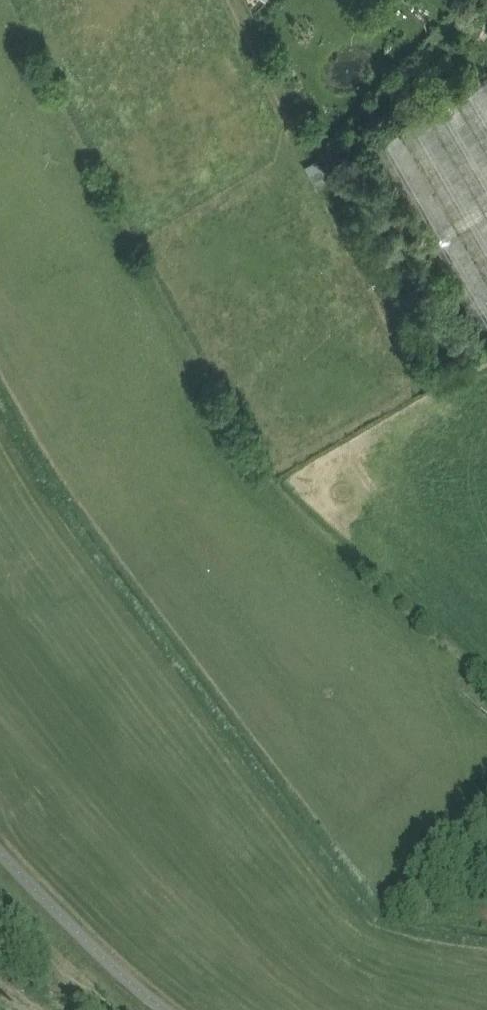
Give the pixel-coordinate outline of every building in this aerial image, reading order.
[(372,150),(484,340),(486,338),(486,82),(372,150)]
